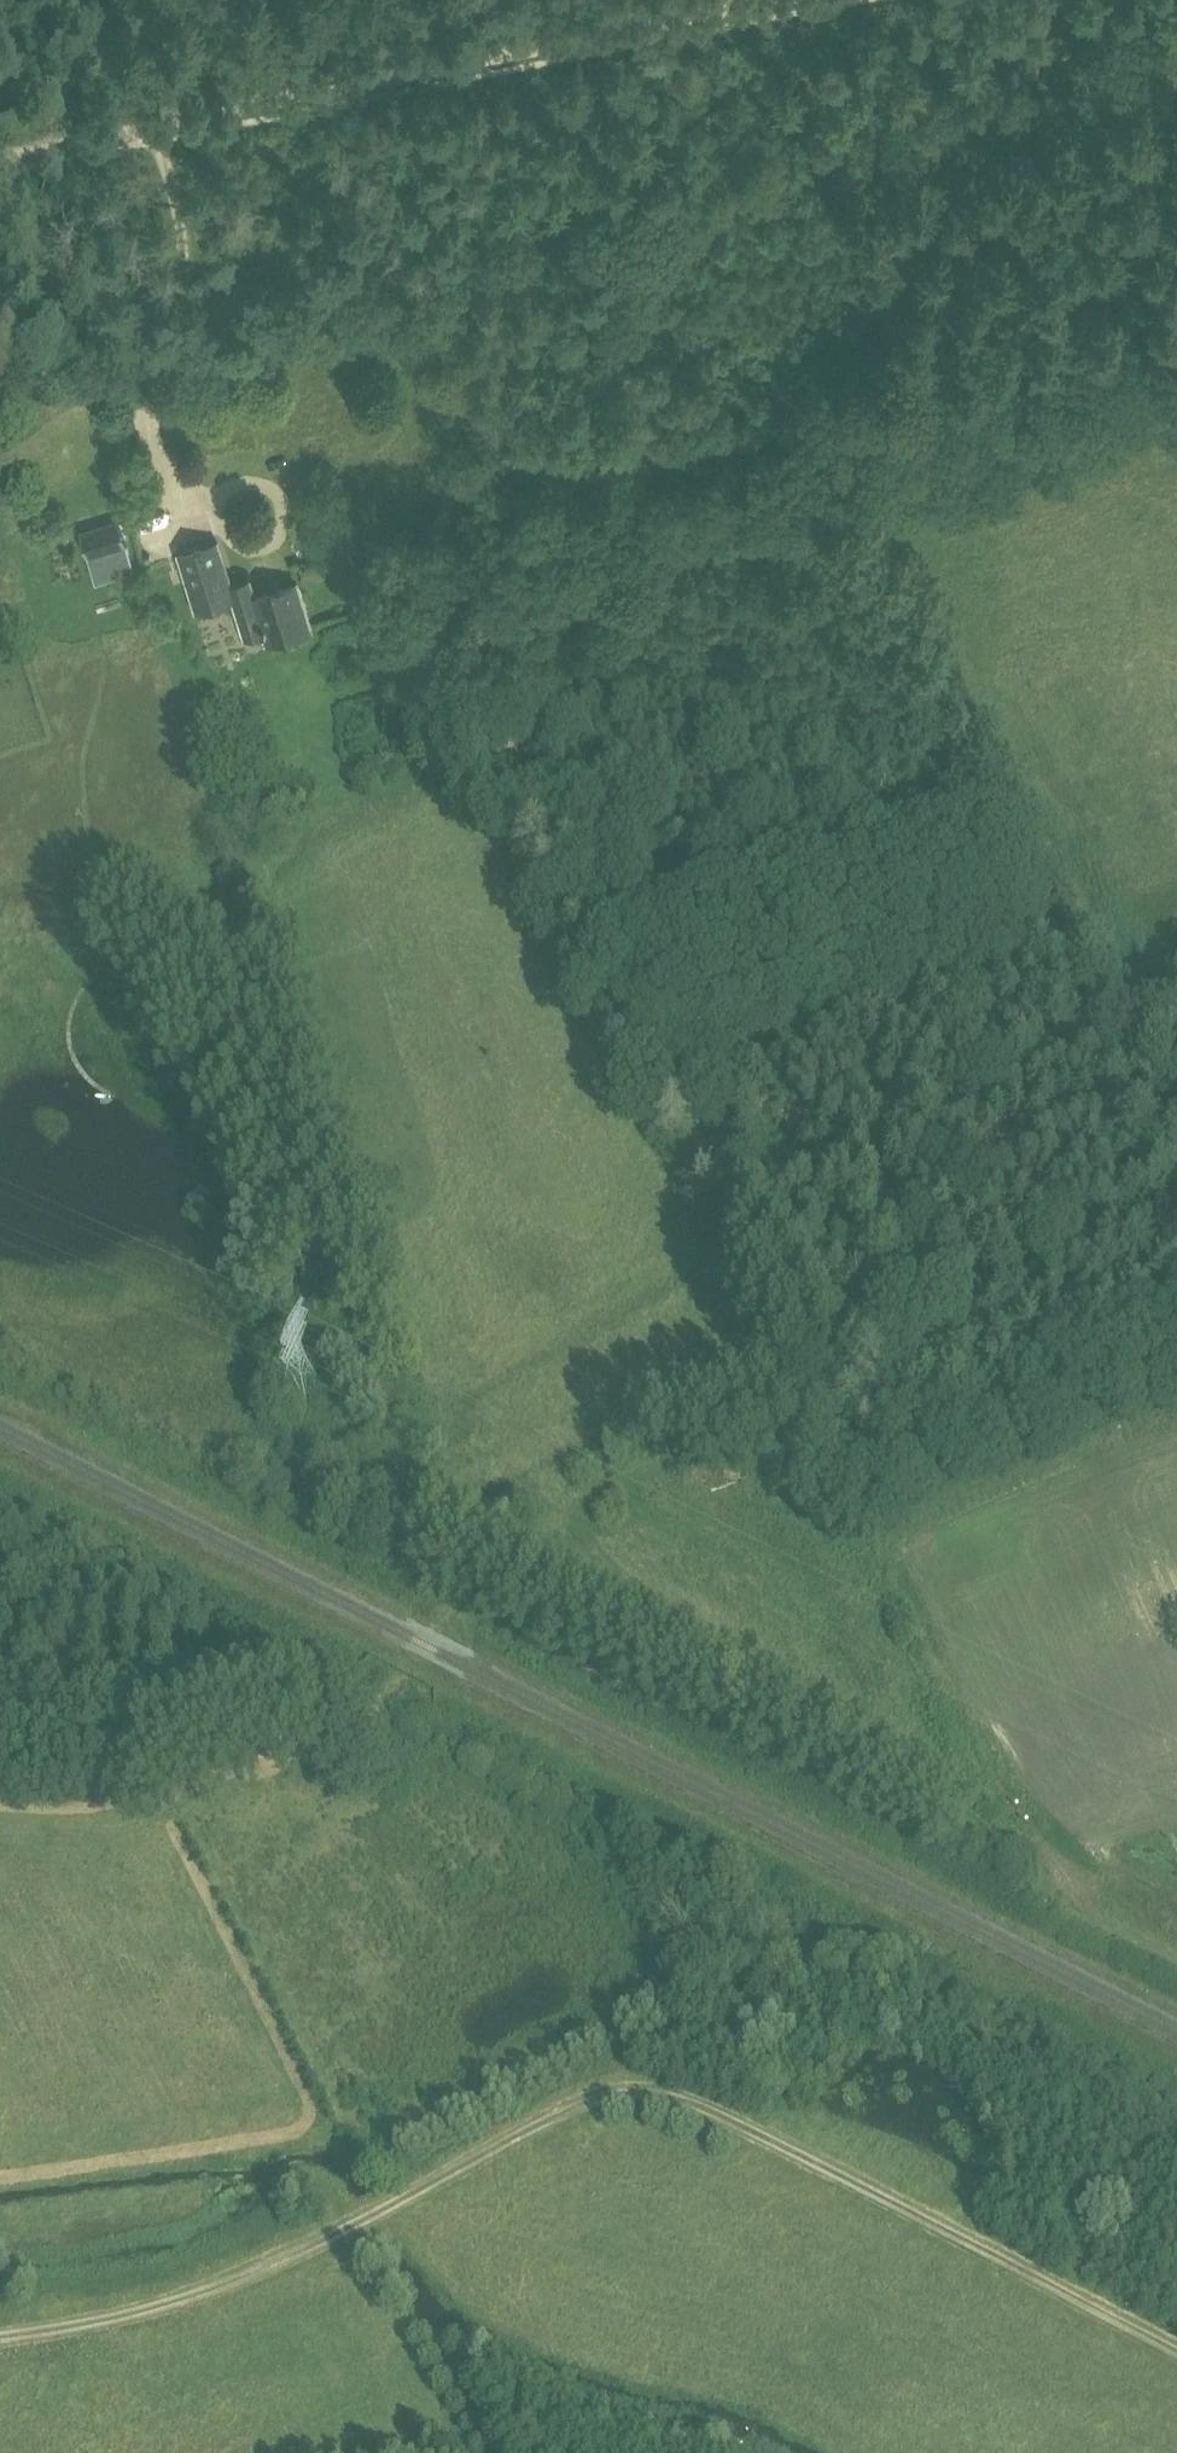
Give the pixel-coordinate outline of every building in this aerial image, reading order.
[(127,550),(119,521),(82,532),(91,561),(127,550)] [(55,568),(52,543),(42,544),(45,569),(55,568)] [(198,610),(235,599),(247,638),(265,632),(268,642),(313,629),(299,584),(256,597),(251,582),(233,587),(220,543),(181,555),(198,610)]
